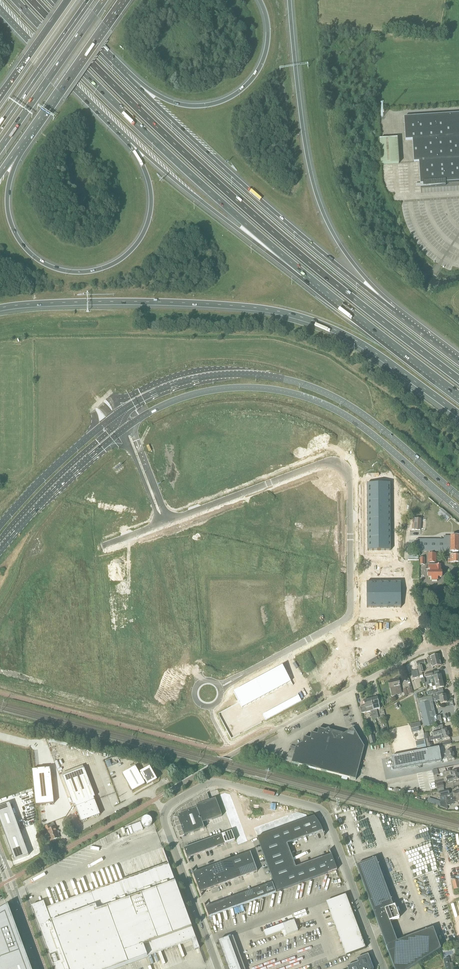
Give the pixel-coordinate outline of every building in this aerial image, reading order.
[(414,162),(419,162),(420,184),(458,181),(458,114),(404,117),(405,140),(412,140),(414,162)] [(379,139),(381,164),(399,163),(397,138),(379,139)] [(442,509),(440,511),(450,519),(451,517),(442,509)] [(413,519),(412,529),(420,530),(421,519),(413,519)] [(444,540),(417,540),(417,552),(458,552),(458,536),(451,536),(444,536),(444,540)] [(437,581),(437,578),(442,578),(442,572),(440,572),(440,566),(440,565),(437,565),(437,566),(435,566),(435,563),(436,563),(436,554),(428,554),(428,563),(428,564),(429,564),(429,566),(427,566),(427,569),(428,569),(428,570),(431,570),(431,573),(428,573),(428,578),(432,578),(432,581),(437,581)] [(428,663),(440,660),(439,655),(427,658),(428,663)] [(440,660),(428,663),(429,670),(433,669),(433,667),(441,665),(440,660)] [(282,666),(234,692),(242,708),(291,682),(282,666)] [(434,679),(431,680),(431,683),(442,681),(441,675),(433,677),(434,679)] [(398,679),(389,681),(392,693),(402,691),(400,686),(398,679)] [(442,681),(431,683),(432,687),(435,686),(436,689),(444,687),(442,681)] [(409,694),(413,693),(411,688),(407,689),(403,690),(405,696),(409,695),(409,694)] [(439,693),(432,695),(434,702),(437,701),(440,700),(441,704),(447,702),(446,695),(440,696),(439,693)] [(299,696),(280,705),(283,711),(301,701),(299,696)] [(419,704),(424,728),(435,725),(432,712),(434,711),(434,708),(431,708),(429,702),(433,701),(432,696),(418,699),(419,704)] [(373,712),(377,711),(376,710),(380,709),(377,697),(370,699),(373,712)] [(372,716),(378,715),(377,711),(373,712),(370,699),(364,701),(365,706),(360,707),(362,713),(370,711),(372,716)] [(435,724),(442,723),(440,716),(434,717),(435,724)] [(420,722),(410,725),(412,733),(420,731),(419,727),(421,726),(420,722)] [(405,742),(411,741),(409,728),(410,728),(409,726),(406,726),(407,733),(401,734),(402,738),(404,738),(405,742)] [(293,758),(292,763),(356,780),(356,778),(364,747),(354,731),(353,728),(342,735),(341,733),(340,731),(335,730),(333,731),(331,732),(329,728),(325,730),(319,728),(317,734),(311,733),(310,738),(304,737),(303,742),(296,746),(293,758)] [(436,731),(432,732),(432,734),(433,736),(433,737),(449,733),(448,729),(436,731)] [(429,738),(425,739),(425,740),(426,740),(428,749),(433,748),(432,743),(430,744),(430,741),(440,739),(440,740),(450,738),(449,733),(433,737),(429,738)] [(418,752),(427,750),(425,740),(416,742),(418,751),(418,752)] [(26,747),(16,744),(17,754),(27,753),(26,747)] [(439,747),(425,750),(428,763),(442,760),(439,747)] [(425,750),(412,753),(415,766),(428,763),(425,750)] [(453,750),(445,751),(446,754),(443,754),(444,759),(447,759),(447,761),(455,759),(453,750)] [(412,753),(398,756),(401,769),(415,766),(412,753)] [(398,756),(392,757),(394,771),(401,769),(398,756)] [(136,767),(122,774),(132,792),(145,785),(144,781),(145,781),(148,785),(157,780),(156,779),(150,768),(141,773),(141,774),(140,775),(136,767)] [(37,770),(32,771),(36,806),(54,804),(50,769),(46,769),(45,769),(37,770)] [(84,769),(63,777),(65,783),(69,794),(74,805),(75,805),(76,807),(81,822),(88,820),(88,819),(88,818),(89,818),(92,817),(93,817),(94,817),(100,815),(95,800),(94,798),(95,797),(87,774),(84,769)] [(443,776),(440,777),(440,779),(443,779),(458,775),(458,771),(451,772),(450,771),(442,773),(443,776)] [(30,783),(20,784),(21,791),(30,788),(30,783)] [(437,790),(438,793),(439,793),(440,799),(441,799),(442,801),(446,800),(447,799),(447,800),(450,799),(449,796),(452,796),(453,798),(458,797),(458,792),(451,794),(450,794),(448,790),(444,791),(443,789),(437,790)] [(177,814),(176,816),(175,816),(174,817),(174,818),(175,822),(174,822),(174,823),(175,823),(176,827),(177,827),(178,832),(180,837),(184,836),(205,828),(203,823),(222,816),(216,799),(210,801),(207,793),(207,794),(203,796),(199,798),(198,798),(199,799),(195,801),(194,800),(194,801),(190,803),(190,804),(186,806),(186,805),(186,806),(182,808),(181,808),(181,809),(178,811),(177,811),(178,812),(177,813),(177,814)] [(225,793),(220,795),(222,802),(232,799),(230,795),(225,793)] [(439,801),(440,806),(441,806),(442,807),(447,806),(454,804),(453,803),(458,802),(458,797),(453,798),(452,796),(449,796),(450,799),(447,800),(447,799),(446,800),(442,801),(439,801)] [(232,799),(222,802),(224,807),(234,804),(232,799)] [(0,807),(0,821),(5,835),(19,829),(10,803),(0,807)] [(234,804),(224,807),(226,812),(235,808),(234,804)] [(235,808),(226,812),(228,817),(237,813),(235,808)] [(297,812),(292,814),(295,824),(300,822),(308,819),(306,814),(297,812)] [(237,813),(228,817),(229,821),(239,818),(237,813)] [(292,814),(287,816),(291,825),(295,824),(292,814)] [(287,816),(282,818),(286,827),(291,825),(287,816)] [(142,822),(142,823),(142,824),(142,825),(143,825),(143,826),(143,827),(144,827),(145,827),(145,828),(146,828),(147,828),(148,828),(149,827),(150,827),(151,826),(152,825),(152,824),(152,823),(152,822),(152,821),(152,820),(151,820),(151,819),(151,818),(150,818),(149,817),(148,817),(147,817),(146,817),(145,818),(144,818),(143,819),(142,820),(142,821),(142,822)] [(314,817),(257,838),(277,892),(337,870),(331,854),(296,868),(287,844),(323,831),(322,830),(321,826),(319,822),(316,819),(315,817),(314,817)] [(239,818),(229,821),(231,826),(241,822),(239,818)] [(282,818),(278,819),(281,829),(286,827),(282,818)] [(278,819),(273,821),(277,830),(281,829),(278,819)] [(273,821),(268,823),(272,832),(277,830),(273,821)] [(241,822),(231,826),(233,831),(242,827),(241,822)] [(53,824),(45,827),(48,835),(44,837),(46,842),(50,840),(50,841),(59,837),(58,833),(60,833),(59,831),(57,832),(56,827),(55,827),(54,823),(52,823),(53,824)] [(131,826),(134,833),(143,830),(141,823),(131,826)] [(268,823),(264,825),(267,834),(272,832),(268,823)] [(264,825),(259,826),(262,836),(267,834),(264,825)] [(259,826),(254,828),(258,837),(262,836),(259,826)] [(242,827),(233,831),(235,835),(244,832),(242,827)] [(19,829),(5,835),(14,860),(29,855),(19,829)] [(232,831),(222,835),(226,844),(235,841),(232,831)] [(244,832),(235,835),(236,840),(246,836),(244,832)] [(222,835),(213,838),(216,848),(226,844),(222,835)] [(246,836),(236,840),(238,845),(247,841),(246,836)] [(213,838),(203,842),(207,851),(216,848),(213,838)] [(203,842),(194,845),(197,855),(207,851),(203,842)] [(194,845),(184,849),(187,858),(197,855),(194,845)] [(250,852),(241,856),(244,865),(254,862),(250,852)] [(241,856),(231,859),(235,869),(244,865),(241,856)] [(231,859),(222,863),(225,872),(235,869),(231,859)] [(390,922),(399,918),(395,906),(393,906),(376,859),(357,866),(378,924),(386,946),(394,968),(409,968),(441,949),(433,928),(397,941),(390,922)] [(254,862),(244,865),(248,875),(258,871),(254,862)] [(222,863),(212,866),(216,876),(225,872),(222,863)] [(31,907),(54,968),(114,968),(191,941),(194,950),(199,949),(200,948),(199,946),(169,866),(169,864),(168,864),(154,869),(46,909),(46,907),(44,902),(31,907)] [(244,865),(235,869),(238,878),(248,875),(244,865)] [(212,866),(203,870),(206,879),(216,876),(212,866)] [(235,869),(225,872),(229,882),(238,878),(235,869)] [(203,870),(193,873),(196,883),(206,879),(203,870)] [(225,872),(216,876),(219,885),(229,882),(225,872)] [(216,876),(206,879),(210,889),(219,885),(216,876)] [(206,879),(196,883),(200,892),(210,889),(206,879)] [(273,883),(263,886),(266,896),(276,892),(273,883)] [(263,886),(253,890),(257,899),(266,896),(263,886)] [(253,890),(244,893),(247,903),(257,899),(253,890)] [(244,893),(234,897),(238,906),(247,903),(244,893)] [(234,897),(225,900),(228,910),(238,906),(234,897)] [(225,900),(215,904),(219,913),(228,910),(225,900)] [(346,955),(366,948),(349,903),(329,910),(346,955)] [(215,904),(205,908),(209,917),(219,913),(215,904)] [(8,906),(0,911),(0,968),(31,968),(8,906)] [(283,924),(264,931),(266,937),(282,931),(284,936),(299,931),(294,920),(283,924)] [(218,942),(228,968),(240,968),(228,938),(218,942)] [(361,968),(374,968),(368,954),(357,959),(358,962),(361,968)]
